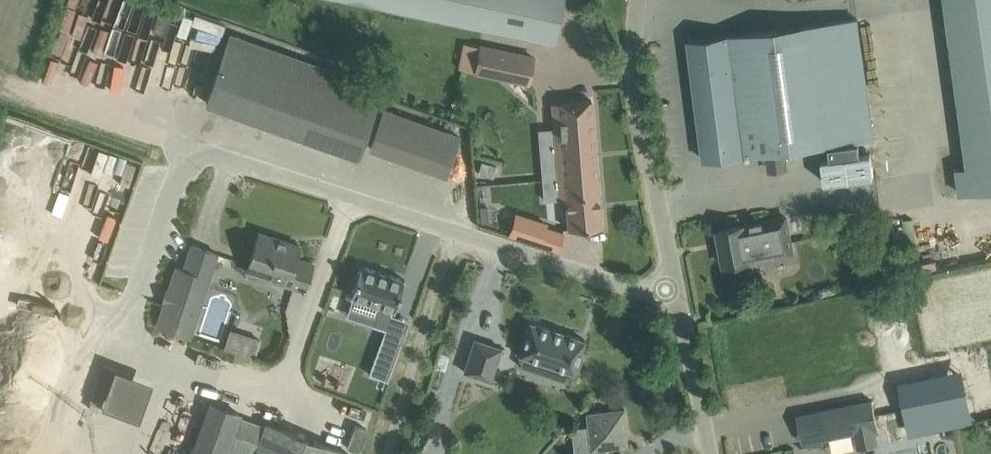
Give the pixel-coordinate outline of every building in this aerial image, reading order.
[(554,44),(563,0),(346,0),(554,44)] [(969,166),(957,167),(960,194),(990,190),(990,0),(946,0),(969,166)] [(196,15),(194,25),(224,32),(226,22),(196,15)] [(872,138),(856,19),(688,40),(703,159),(759,152),(759,155),(766,160),(768,160),(770,169),(786,167),(784,149),(872,138)] [(357,156),(381,88),(230,34),(206,102),(357,156)] [(536,55),(480,43),(474,73),(530,85),(536,55)] [(555,126),(539,127),(541,153),(579,150),(579,148),(595,147),(591,100),(553,103),(555,126)] [(384,110),(371,148),(446,174),(459,136),(384,110)] [(33,152),(45,157),(55,136),(42,131),(33,152)] [(858,143),(829,146),(830,158),(822,159),(825,183),(873,177),(870,153),(860,154),(858,143)] [(541,153),(540,153),(541,170),(543,197),(545,196),(546,200),(561,199),(561,200),(567,200),(569,229),(601,226),(595,147),(579,148),(579,150),(541,153)] [(482,161),(479,173),(493,177),(496,165),(482,161)] [(480,206),(481,222),(489,222),(488,206),(480,206)] [(505,219),(502,228),(510,231),(509,233),(540,243),(547,224),(516,214),(513,222),(505,219)] [(743,225),(717,230),(724,266),(768,257),(792,253),(785,217),(743,225)] [(553,229),(554,243),(566,242),(565,228),(553,229)] [(300,245),(259,232),(246,271),(304,290),(313,263),(296,258),(300,245)] [(209,279),(218,253),(191,245),(183,269),(176,266),(168,289),(166,289),(166,290),(162,300),(164,301),(156,325),(186,335),(205,278),(209,279)] [(405,279),(361,265),(351,296),(379,305),(372,325),(385,329),(387,330),(393,310),(395,311),(405,279)] [(521,356),(521,355),(572,372),(571,372),(574,373),(575,371),(574,370),(575,368),(579,369),(583,354),(580,353),(584,342),(585,339),(583,339),(582,339),(564,333),(564,332),(551,328),(551,329),(532,323),(532,322),(530,321),(529,324),(530,324),(520,353),(520,352),(519,355),(521,356)] [(231,329),(225,349),(255,358),(261,339),(231,329)] [(383,336),(369,374),(388,381),(402,343),(383,336)] [(502,348),(475,339),(464,371),(491,380),(502,348)] [(103,365),(90,403),(101,406),(114,369),(103,365)] [(965,398),(957,373),(941,378),(939,370),(895,384),(910,434),(955,420),(949,403),(965,398)] [(877,440),(875,428),(877,428),(872,400),(820,411),(825,438),(836,436),(855,432),(857,444),(877,440)] [(240,414),(210,403),(192,453),(228,453),(226,453),(228,448),(246,453),(349,453),(342,452),(342,450),(266,423),(265,427),(239,418),(240,414)] [(628,445),(624,409),(588,413),(592,449),(628,445)] [(420,453),(452,453),(456,449),(436,432),(419,453),(420,453)]
